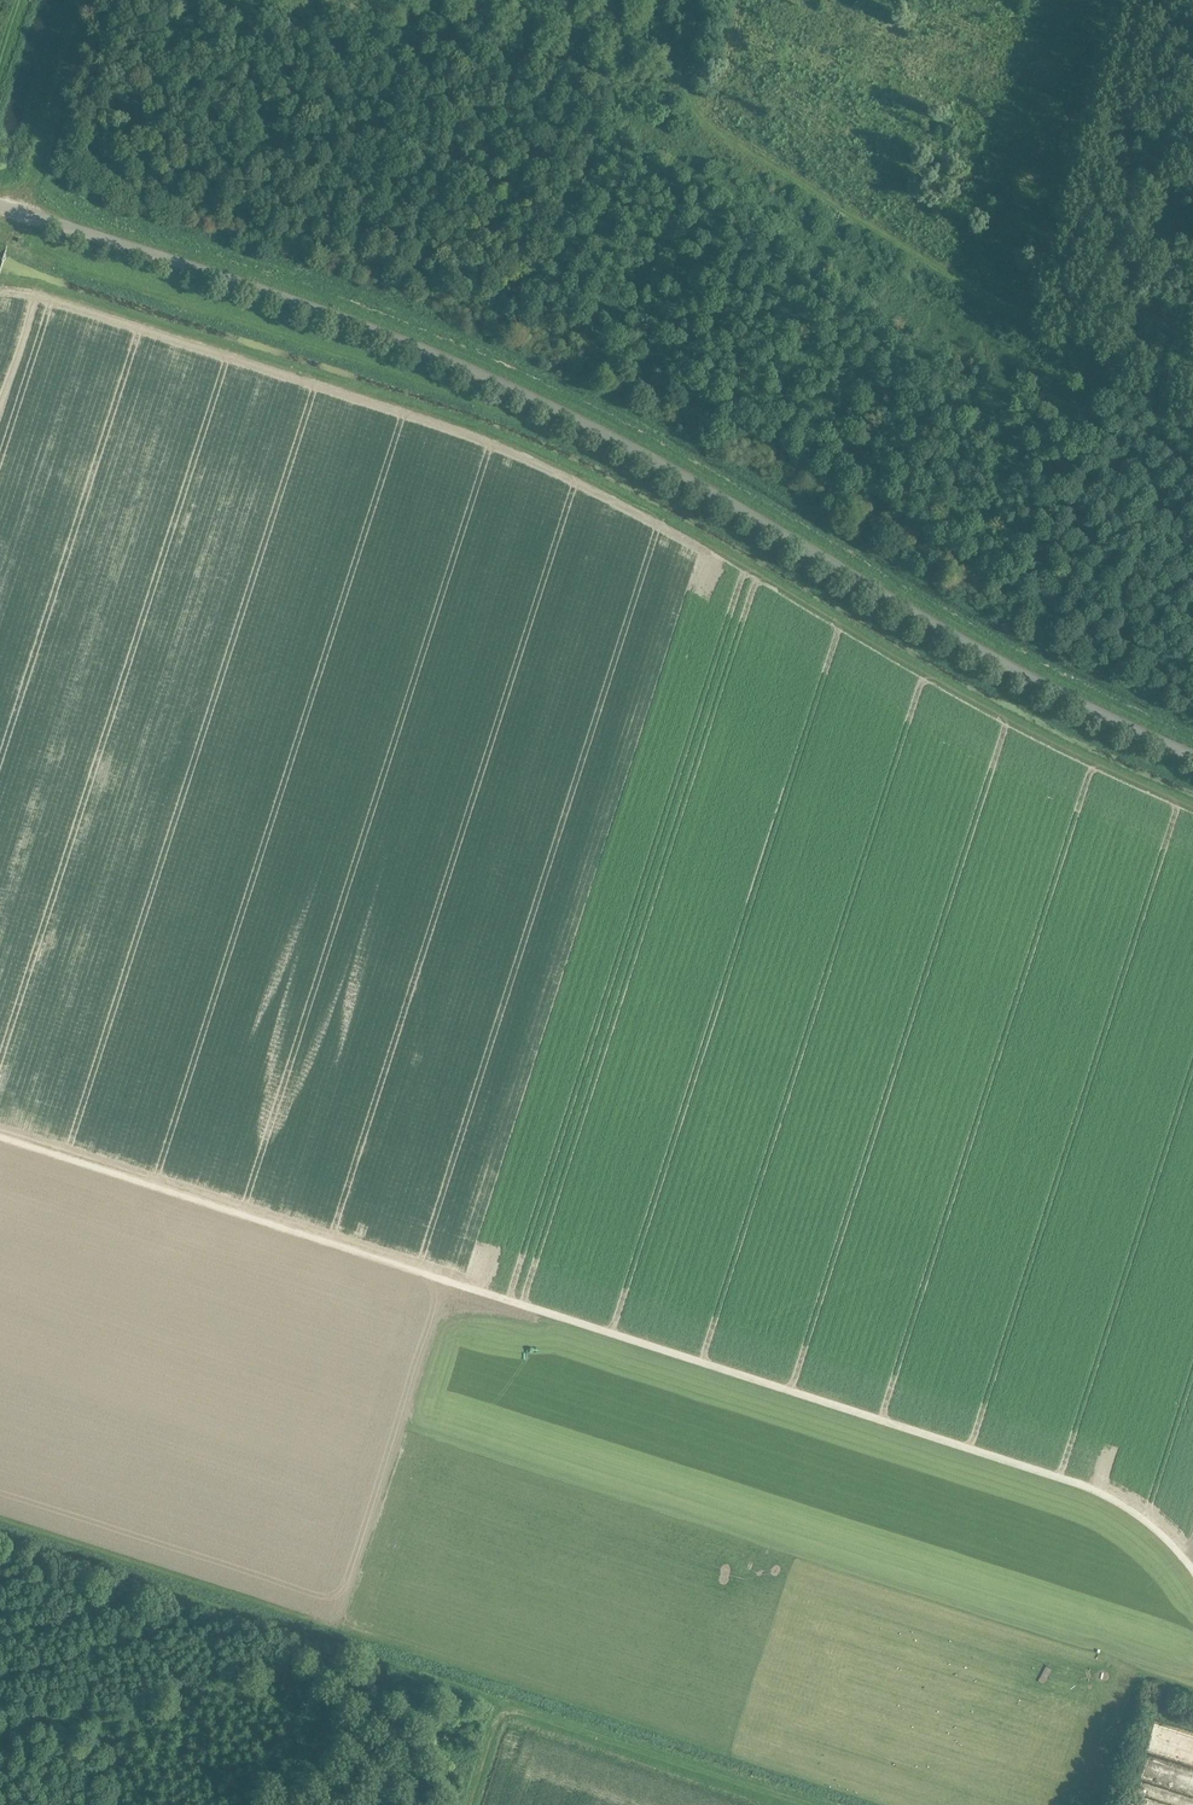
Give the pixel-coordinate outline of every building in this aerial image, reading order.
[(1002,602),(995,608),(1001,617),(1009,612),(1002,602)] [(1141,1749),(1192,1763),(1192,1735),(1148,1723),(1141,1749)] [(1135,1783),(1132,1797),(1167,1804),(1192,1804),(1192,1796),(1135,1783)] [(1129,1804),(1156,1804),(1132,1796),(1129,1804)]
